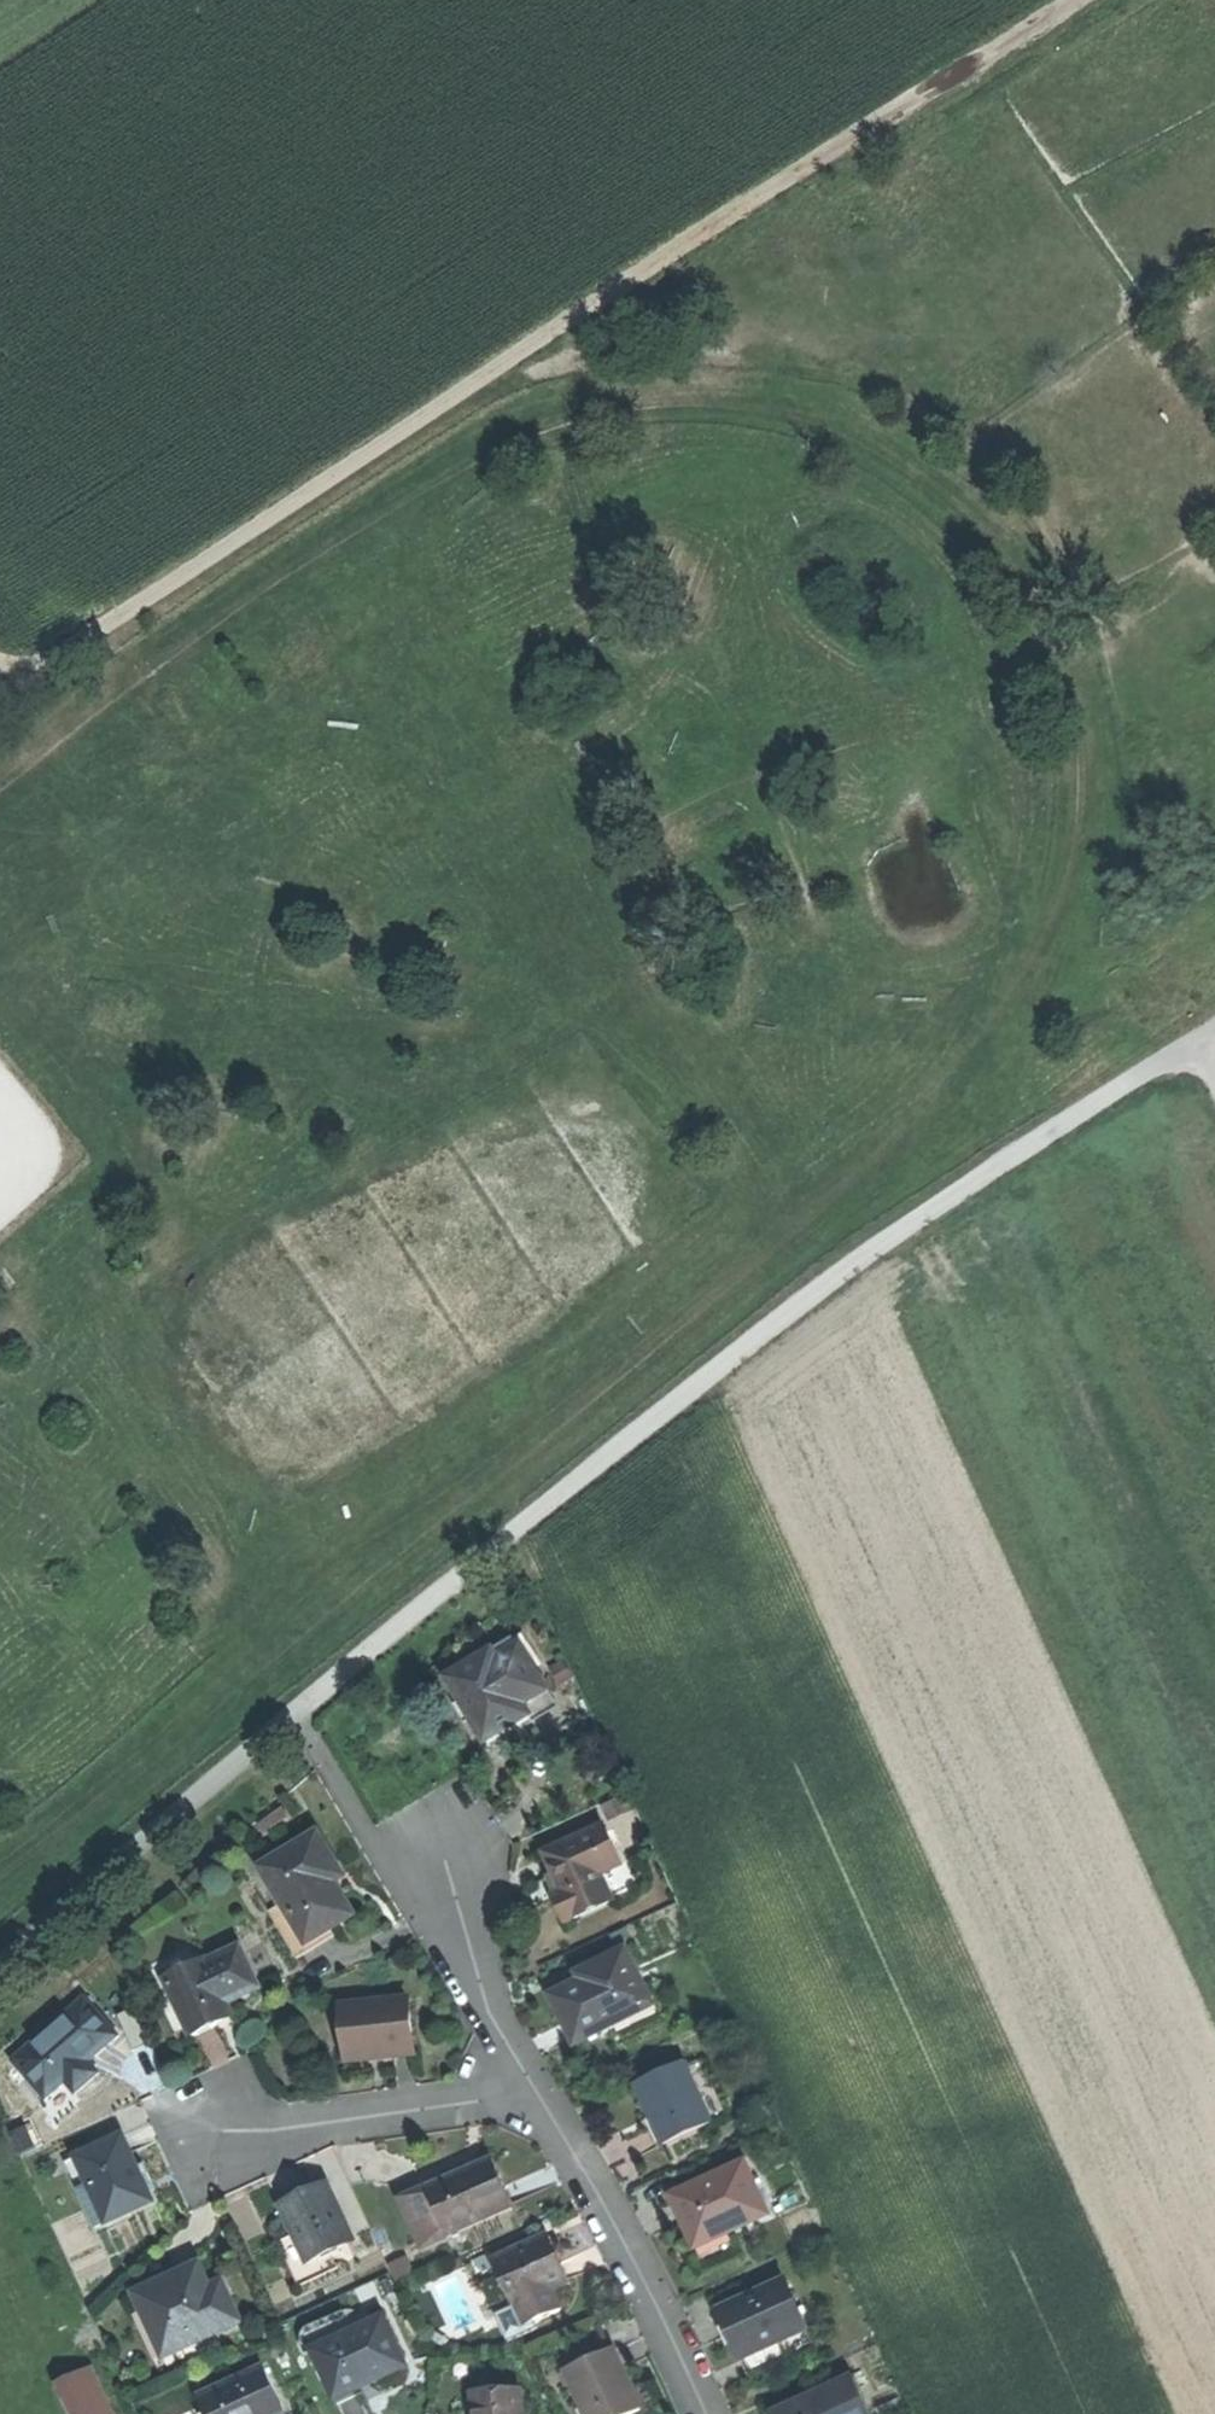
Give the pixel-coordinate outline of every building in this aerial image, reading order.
[(450,1680),(488,1746),(519,1728),(555,1708),(517,1641),(450,1680)] [(611,1834),(548,1861),(557,1881),(564,1897),(555,1901),(566,1927),(614,1907),(602,1878),(625,1868),(611,1834)] [(323,1840),(265,1875),(309,1949),(358,1920),(346,1901),(339,1889),(349,1883),(323,1840)] [(578,2048),(657,2014),(632,1955),(584,1976),(589,1986),(558,1999),(569,2026),(578,2048)] [(166,1980),(190,2040),(212,2031),(236,2022),(230,2009),(257,1998),(239,1956),(211,1967),(209,1963),(166,1980)] [(343,2008),(348,2066),(378,2063),(414,2061),(409,2003),(343,2008)] [(87,2004),(16,2065),(48,2102),(68,2085),(79,2098),(90,2088),(101,2079),(90,2067),(119,2042),(87,2004)] [(654,2124),(664,2148),(713,2128),(689,2069),(640,2090),(654,2124)] [(97,2207),(106,2229),(154,2209),(141,2176),(127,2142),(78,2162),(86,2182),(80,2185),(90,2210),(97,2207)] [(73,2187),(80,2185),(86,2182),(78,2162),(65,2167),(73,2187)] [(430,2193),(450,2240),(518,2211),(508,2187),(498,2164),(430,2193)] [(687,2231),(696,2253),(771,2221),(748,2166),(705,2185),(708,2190),(675,2204),(687,2231)] [(425,2250),(450,2240),(430,2193),(405,2203),(425,2250)] [(297,2238),(308,2267),(337,2256),(358,2248),(344,2213),(330,2218),(321,2195),(302,2202),(285,2209),(297,2238)] [(94,2234),(106,2229),(97,2207),(90,2210),(85,2212),(94,2234)] [(555,2237),(495,2263),(516,2311),(530,2305),(562,2291),(576,2285),(565,2260),(555,2237)] [(343,2271),(337,2256),(308,2267),(297,2238),(284,2242),(302,2287),(343,2271)] [(203,2270),(135,2300),(163,2365),(246,2330),(235,2304),(220,2310),(214,2295),(203,2270)] [(734,2343),(742,2362),(807,2332),(785,2282),(758,2294),(760,2300),(748,2306),(746,2301),(720,2313),(734,2343)] [(221,2292),(214,2295),(220,2310),(235,2304),(229,2289),(221,2292)] [(571,2311),(562,2291),(530,2305),(539,2324),(571,2311)] [(525,2331),(539,2324),(530,2305),(516,2311),(525,2331)] [(518,2334),(525,2331),(516,2311),(509,2314),(518,2334)] [(316,2352),(339,2400),(373,2385),(407,2369),(388,2328),(354,2343),(351,2336),(316,2352)] [(807,2332),(742,2362),(751,2380),(803,2356),(801,2352),(814,2346),(807,2332)] [(570,2357),(575,2369),(599,2358),(594,2347),(570,2357)] [(589,2413),(638,2413),(643,2412),(616,2351),(599,2358),(575,2369),(570,2371),(589,2413)] [(209,2413),(285,2413),(267,2373),(204,2401),(209,2413)] [(82,2413),(111,2413),(94,2376),(70,2387),(82,2413)] [(854,2381),(778,2413),(869,2413),(854,2381)] [(525,2390),(477,2391),(477,2413),(525,2413),(525,2390)]
